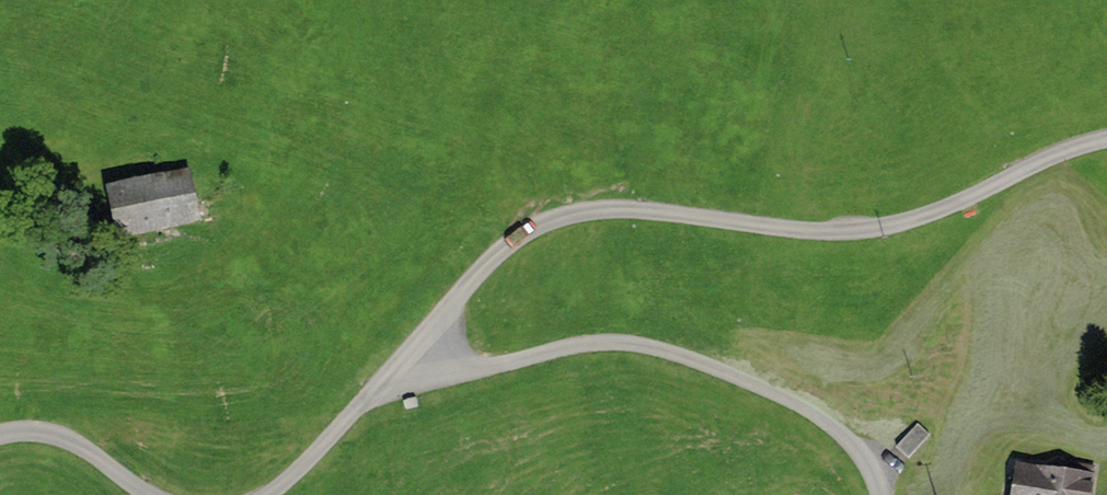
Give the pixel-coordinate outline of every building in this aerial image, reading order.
[(186,170),(91,186),(100,238),(195,222),(186,170)] [(1018,465),(1015,494),(1093,494),(1096,473),(1018,465)]
